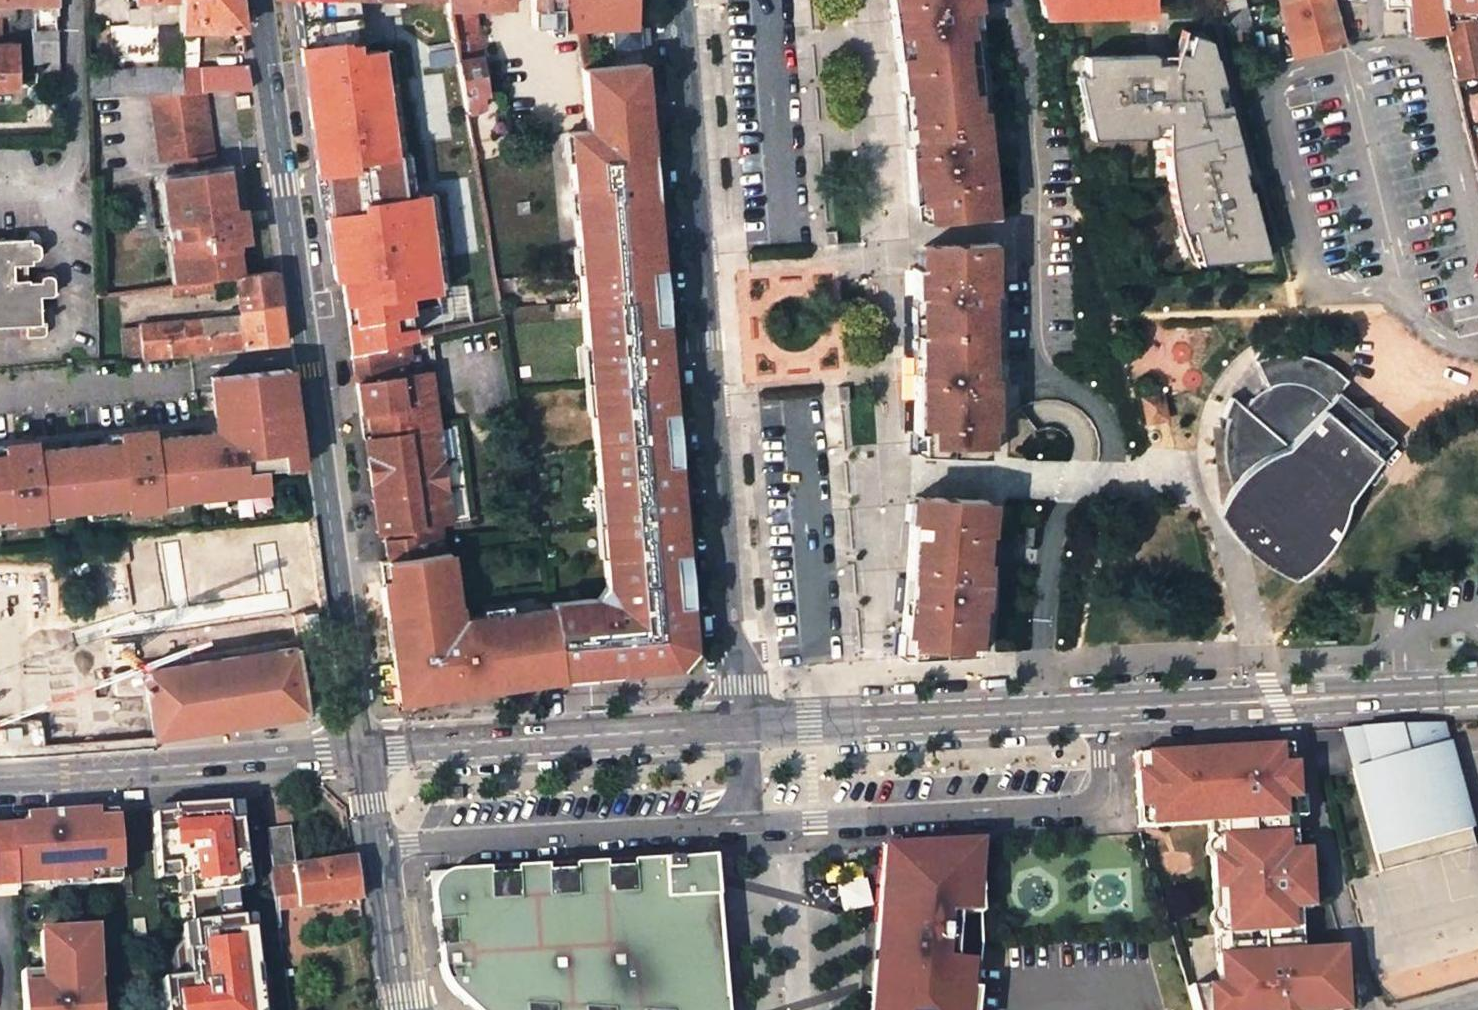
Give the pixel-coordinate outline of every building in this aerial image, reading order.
[(14,15),(14,3),(31,3),(56,2),(56,0),(0,0),(0,15),(14,15)] [(151,23),(177,22),(176,0),(150,0),(151,23)] [(177,30),(243,28),(239,0),(176,0),(177,22),(177,30)] [(289,74),(311,72),(307,27),(325,26),(325,18),(336,17),(335,0),(277,0),(289,74)] [(385,62),(455,50),(445,0),(374,0),(385,62)] [(472,6),(510,6),(510,0),(445,0),(455,50),(465,108),(467,117),(481,115),(484,112),(490,106),(492,101),(493,95),(493,88),(487,89),(472,6)] [(532,28),(546,28),(547,30),(550,33),(553,34),(555,34),(559,32),(562,28),(561,0),(531,0),(532,28)] [(576,27),(586,27),(635,27),(635,0),(561,0),(562,28),(576,27)] [(976,0),(890,0),(890,6),(898,76),(904,151),(908,222),(994,218),(991,163),(984,75),(977,2),(976,0)] [(1152,14),(1151,0),(1039,0),(1042,15),(1152,14)] [(1250,25),(1243,0),(1220,0),(1228,30),(1239,28),(1250,25)] [(1291,39),(1314,33),(1305,0),(1280,0),(1291,39)] [(1344,42),(1333,2),(1340,0),(1305,0),(1314,33),(1317,48),(1344,42)] [(1410,3),(1403,3),(1405,33),(1412,32),(1443,26),(1436,0),(1410,0),(1410,3)] [(1471,17),(1469,7),(1477,6),(1477,0),(1436,0),(1443,26),(1455,78),(1477,74),(1477,43),(1471,17)] [(31,3),(32,31),(57,30),(56,2),(31,3)] [(586,27),(576,27),(582,68),(592,67),(586,27)] [(1231,43),(1242,41),(1239,28),(1228,30),(1231,43)] [(16,64),(44,63),(58,62),(57,30),(32,31),(32,44),(16,44),(16,64)] [(1291,39),(1295,54),(1317,48),(1314,33),(1291,39)] [(1155,64),(1154,56),(1084,57),(1086,95),(1093,95),(1093,133),(1151,131),(1166,131),(1166,150),(1167,168),(1169,181),(1171,192),(1173,204),(1176,214),(1178,222),(1181,232),(1191,230),(1198,257),(1263,245),(1249,189),(1245,190),(1240,171),(1244,170),(1226,104),(1221,84),(1214,57),(1213,57),(1210,45),(1189,39),(1181,63),(1155,64)] [(17,90),(16,64),(16,44),(0,45),(0,90),(17,90)] [(58,77),(58,62),(44,63),(44,78),(58,77)] [(567,131),(582,301),(663,284),(651,152),(644,63),(592,67),(582,68),(583,79),(587,110),(588,128),(567,131)] [(247,65),(199,67),(200,91),(204,91),(251,88),(247,65)] [(200,91),(199,67),(178,68),(179,92),(200,91)] [(179,92),(178,68),(89,72),(89,98),(151,94),(179,92)] [(174,160),(212,154),(204,91),(200,91),(179,92),(151,94),(160,162),(174,160)] [(247,96),(235,97),(237,107),(248,105),(247,96)] [(215,170),(212,154),(174,160),(176,176),(215,170)] [(215,170),(176,176),(179,198),(171,199),(175,225),(176,236),(180,263),(188,263),(191,283),(213,279),(235,276),(240,275),(235,242),(231,208),(225,169),(215,170)] [(176,176),(167,177),(171,199),(179,198),(176,176)] [(167,177),(161,178),(167,227),(175,225),(171,199),(167,177)] [(245,240),(240,208),(231,208),(235,242),(245,240)] [(825,231),(826,244),(838,242),(837,230),(825,231)] [(180,263),(176,236),(169,237),(174,285),(182,284),(180,263)] [(26,327),(26,337),(41,336),(45,331),(44,321),(40,320),(39,296),(49,294),(51,292),(53,289),(52,277),(48,275),(45,275),(42,275),(40,276),(39,279),(39,280),(27,281),(27,279),(13,279),(13,266),(27,265),(31,265),(31,259),(36,257),(38,251),(37,245),(36,243),(33,242),(30,243),(29,239),(0,240),(0,328),(26,327)] [(995,241),(909,246),(909,256),(912,395),(911,451),(997,446),(997,422),(998,395),(996,308),(995,253),(995,241)] [(188,263),(180,263),(182,284),(191,283),(188,263)] [(13,279),(27,279),(27,265),(13,266),(13,279)] [(235,276),(237,296),(238,309),(279,304),(275,270),(240,275),(235,276)] [(171,285),(173,295),(213,289),(213,279),(191,283),(182,284),(174,285),(171,285)] [(604,585),(594,597),(548,601),(549,606),(561,676),(676,660),(676,659),(675,653),(687,638),(693,637),(689,592),(675,594),(671,545),(685,543),(670,372),(664,372),(662,340),(668,340),(663,284),(582,301),(586,346),(591,346),(596,413),(591,413),(597,488),(602,487),(607,554),(602,555),(604,585)] [(352,303),(350,289),(324,295),(326,309),(352,303)] [(136,325),(139,356),(242,346),(284,343),(279,304),(238,309),(238,314),(136,325)] [(361,436),(375,529),(398,526),(399,535),(383,538),(385,557),(386,557),(444,549),(445,549),(442,529),(432,530),(431,522),(477,515),(476,507),(467,509),(455,421),(438,424),(430,369),(410,372),(408,360),(415,358),(412,338),(406,339),(350,351),(359,413),(373,411),(376,434),(361,436)] [(668,340),(662,340),(664,372),(670,372),(668,340)] [(1225,428),(1224,442),(1225,460),(1221,471),(1223,484),(1225,497),(1228,509),(1232,521),(1240,532),(1247,543),(1253,557),(1303,580),(1334,555),(1344,540),(1349,528),(1354,517),(1356,505),(1371,486),(1388,464),(1400,445),(1373,422),(1355,406),(1348,399),(1338,390),(1348,380),(1339,370),(1333,365),(1321,358),(1311,354),(1295,351),(1279,350),(1266,353),(1250,359),(1262,384),(1240,403),(1232,398),(1229,400),(1226,403),(1223,410),(1223,412),(1227,415),(1225,428)] [(1161,394),(1142,398),(1148,423),(1167,419),(1161,394)] [(299,448),(288,450),(290,458),(300,457),(299,448)] [(949,490),(909,492),(907,533),(897,659),(983,654),(993,539),(995,487),(949,490)] [(685,543),(671,545),(675,594),(689,592),(685,543)] [(444,549),(386,557),(388,578),(381,579),(398,699),(464,690),(463,681),(483,678),(484,687),(561,676),(549,606),(481,614),(482,616),(452,618),(450,598),(454,597),(447,549),(445,549),(444,549)] [(385,557),(378,558),(381,579),(388,578),(386,557),(385,557)] [(0,588),(0,651),(29,649),(26,587),(0,588)] [(275,651),(270,623),(247,627),(248,630),(236,632),(240,656),(275,651)] [(216,660),(214,644),(185,648),(187,664),(216,660)] [(152,736),(308,712),(296,647),(275,651),(240,656),(216,660),(187,664),(142,671),(152,736)] [(463,681),(464,690),(484,687),(483,678),(463,681)] [(1448,725),(1330,734),(1376,859),(1455,840),(1477,835),(1477,826),(1448,725)] [(1131,754),(1137,826),(1207,821),(1218,984),(1187,990),(1192,1009),(1353,1009),(1351,977),(1343,978),(1341,948),(1298,950),(1290,950),(1288,909),(1297,908),(1308,908),(1307,868),(1299,869),(1298,866),(1294,852),(1289,852),(1287,800),(1294,799),(1292,766),(1289,766),(1287,748),(1131,754)] [(446,789),(446,799),(463,800),(461,789),(446,789)] [(112,812),(94,813),(95,822),(113,821),(112,812)] [(117,883),(113,821),(95,822),(94,813),(22,819),(23,828),(8,829),(12,886),(43,884),(42,879),(84,877),(85,885),(117,883)] [(8,829),(0,829),(0,891),(12,891),(12,886),(8,829)] [(292,868),(287,829),(265,831),(270,871),(292,868)] [(1455,840),(1376,859),(1394,913),(1370,917),(1395,1007),(1477,981),(1477,926),(1455,840)] [(1311,842),(1293,847),(1294,852),(1298,866),(1317,861),(1311,842)] [(881,849),(874,944),(889,945),(887,975),(871,973),(868,1009),(973,1009),(977,975),(934,970),(936,959),(951,960),(952,916),(979,914),(976,853),(959,844),(881,849)] [(270,871),(275,910),(358,899),(353,859),(292,868),(270,871)] [(712,859),(677,861),(677,860),(663,861),(663,867),(437,880),(442,963),(440,963),(444,979),(449,988),(455,995),(463,994),(463,1003),(465,1004),(481,1005),(558,1009),(724,1009),(714,900),(716,900),(712,859)] [(663,867),(663,861),(426,873),(440,963),(442,963),(437,880),(663,867)] [(231,876),(237,921),(232,922),(239,986),(218,988),(220,1009),(287,1009),(275,910),(270,871),(231,876)] [(42,879),(43,884),(43,889),(85,886),(85,885),(84,877),(42,879)] [(716,900),(714,900),(724,1009),(725,1009),(716,900)] [(1288,909),(1290,950),(1298,950),(1297,908),(1288,909)] [(936,959),(934,970),(977,975),(980,944),(979,914),(952,916),(951,960),(936,959)] [(36,934),(39,973),(39,982),(18,983),(19,1009),(96,1009),(94,982),(86,983),(85,964),(93,963),(91,931),(36,934)] [(889,945),(874,944),(871,973),(887,975),(889,945)] [(86,983),(94,982),(96,982),(95,963),(93,963),(85,964),(86,983)] [(18,983),(39,982),(39,973),(17,974),(18,983)] [(463,994),(455,995),(463,1003),(463,994)]
